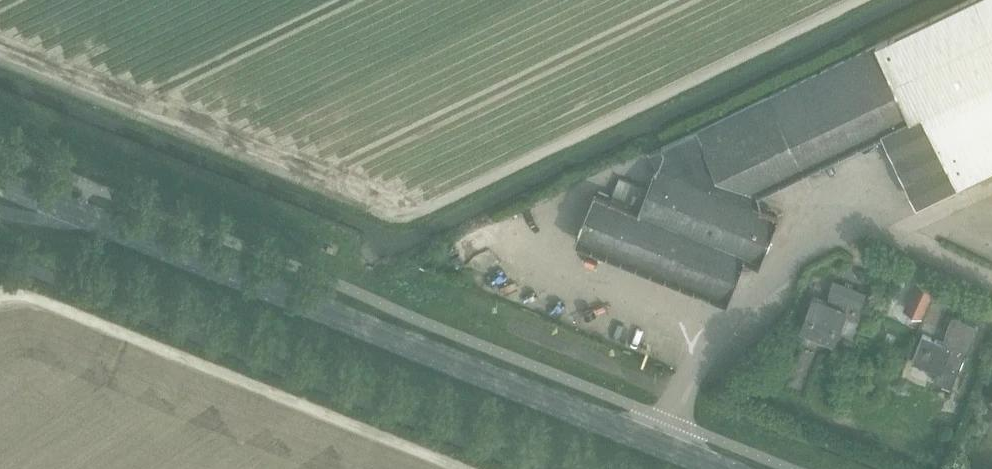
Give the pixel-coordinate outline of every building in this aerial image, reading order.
[(575,239),(726,300),(744,257),(758,262),(777,215),(753,205),(759,193),(757,190),(884,129),(918,201),(991,166),(991,0),(966,0),(649,151),(656,167),(648,188),(619,176),(610,198),(594,192),(575,239)] [(456,268),(463,264),(459,255),(451,259),(456,268)] [(829,295),(826,302),(845,309),(848,301),(860,306),(866,293),(854,288),(833,279),(827,294),(829,295)] [(918,282),(912,296),(929,304),(935,290),(918,282)] [(812,296),(799,328),(833,342),(846,309),(812,296)] [(966,355),(977,327),(952,317),(942,343),(921,335),(911,361),(936,371),(932,381),(950,388),(963,354),(966,355)]
